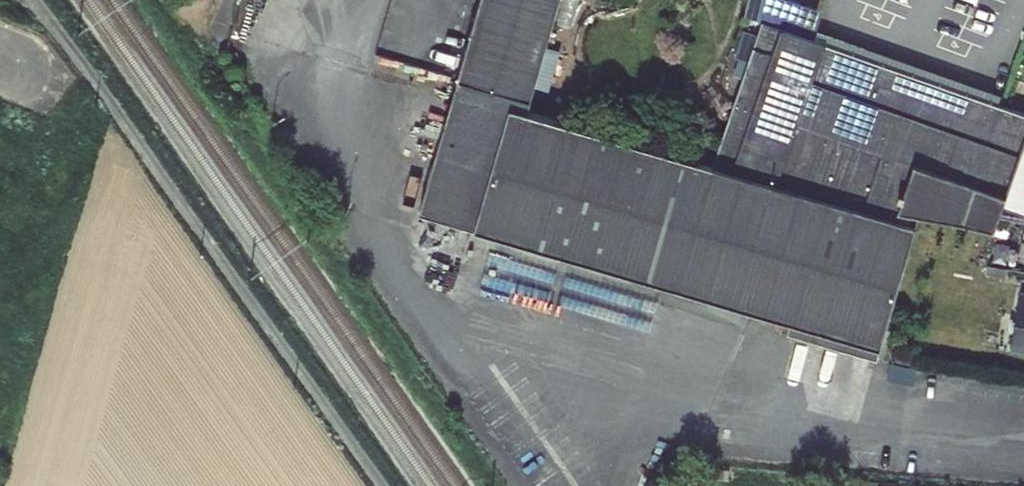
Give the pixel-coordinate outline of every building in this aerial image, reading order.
[(370,49),(452,73),(417,217),(871,363),(913,217),(711,160),(530,109),(561,0),(385,0),(370,49)] [(763,14),(711,160),(913,217),(995,226),(1023,128),(1023,108),(806,28),(763,14)] [(1004,214),(1023,218),(1023,147),(1004,214)] [(1018,287),(1007,341),(1023,345),(1023,288),(1018,287)]
